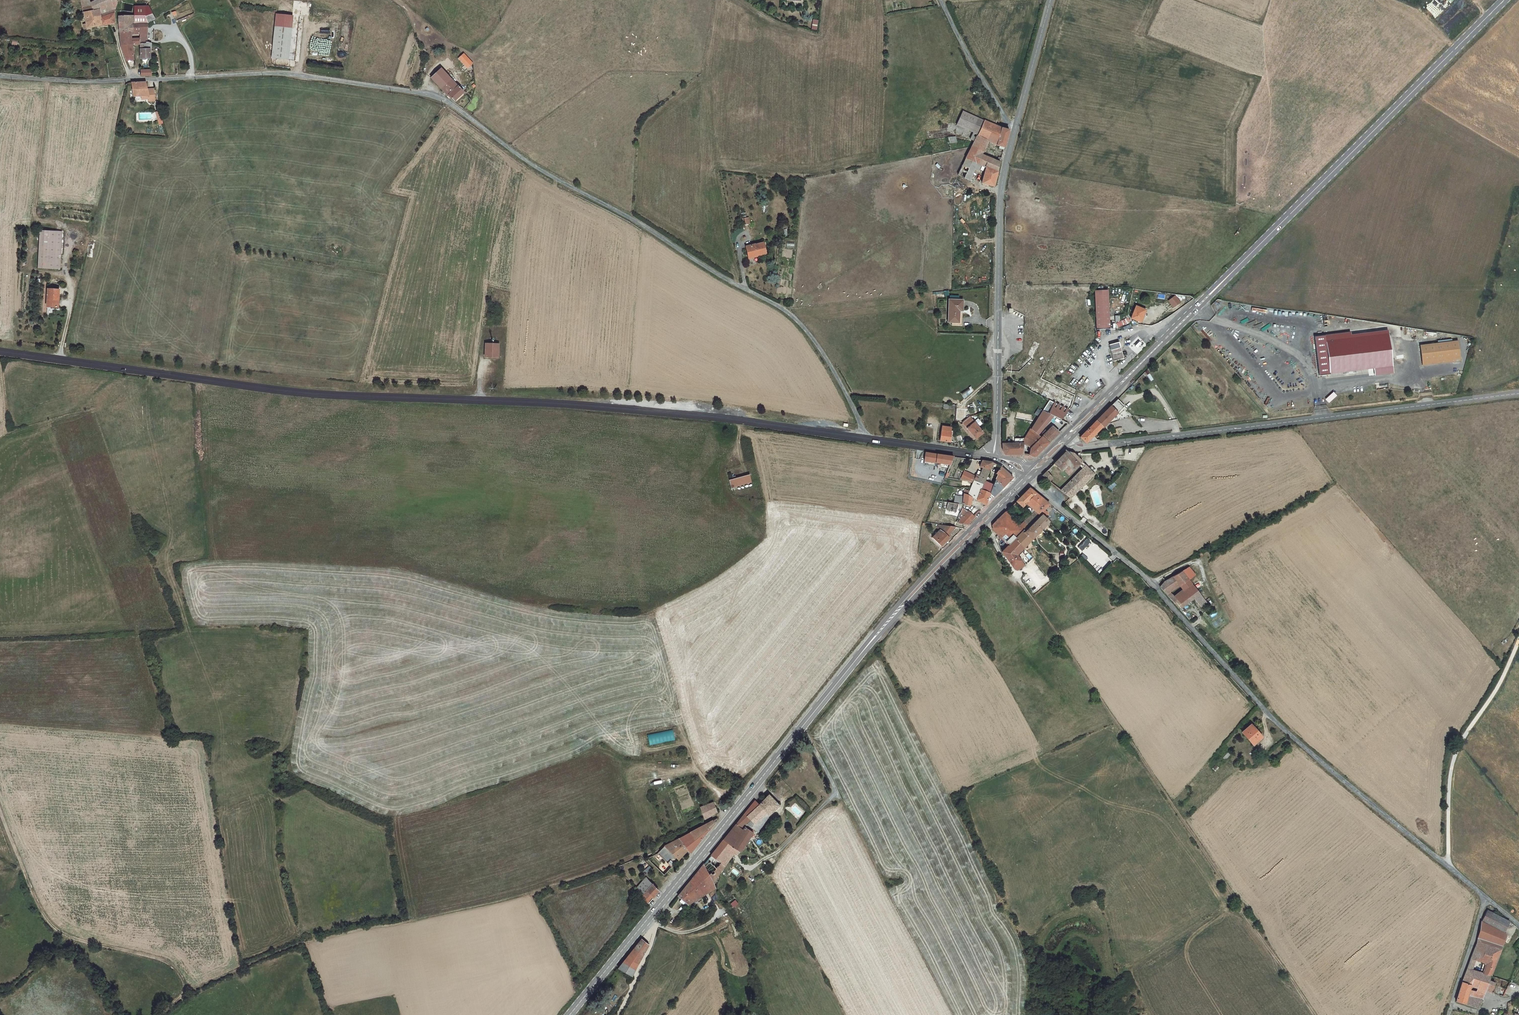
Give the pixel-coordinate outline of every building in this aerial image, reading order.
[(87,27),(85,27),(86,33),(114,27),(116,26),(116,14),(117,8),(118,5),(118,2),(118,0),(119,0),(83,0),(87,27)] [(135,9),(134,17),(120,18),(119,23),(120,31),(129,31),(129,38),(134,38),(134,26),(151,27),(158,23),(150,10),(135,9)] [(283,22),(276,65),(292,68),(297,37),(299,25),(283,22)] [(150,51),(149,48),(152,45),(153,47),(154,46),(150,42),(151,34),(151,27),(134,26),(134,38),(140,38),(140,43),(140,47),(141,61),(151,61),(150,51)] [(134,38),(129,38),(121,38),(123,47),(134,47),(134,43),(134,38)] [(127,63),(134,63),(134,47),(123,47),(127,63)] [(470,72),(474,68),(466,59),(461,63),(470,72)] [(143,76),(152,75),(151,67),(142,68),(143,76)] [(441,72),(432,81),(442,92),(451,83),(441,72)] [(454,104),(456,105),(464,97),(451,83),(442,92),(453,105),(454,104)] [(134,87),(134,88),(138,104),(152,104),(151,93),(150,86),(134,87)] [(151,93),(152,104),(153,106),(162,103),(159,91),(151,93)] [(966,115),(960,129),(981,138),(987,123),(966,115)] [(989,156),(993,146),(1009,152),(1014,133),(987,123),(981,138),(975,151),(989,156)] [(969,163),(982,168),(989,171),(986,188),(998,191),(1005,166),(987,158),(989,156),(975,151),(969,163)] [(961,179),(974,185),(982,168),(969,163),(961,179)] [(39,277),(55,278),(57,241),(41,240),(39,277)] [(55,278),(62,278),(64,241),(57,241),(55,278)] [(754,264),(772,258),(770,246),(752,252),(754,264)] [(1109,328),(1107,290),(1094,291),(1096,329),(1109,328)] [(58,309),(61,309),(61,298),(49,298),(48,316),(57,316),(58,309)] [(965,327),(965,314),(969,314),(969,304),(955,304),(953,327),(965,327)] [(1145,310),(1135,307),(1131,319),(1141,322),(1145,310)] [(1127,316),(1120,319),(1121,321),(1116,324),(1118,327),(1130,321),(1128,318),(1127,316)] [(1203,330),(1201,332),(1208,341),(1211,339),(1203,330)] [(1392,366),(1388,334),(1326,341),(1329,362),(1330,372),(1392,366)] [(1142,343),(1137,338),(1129,346),(1134,351),(1136,353),(1144,344),(1142,343)] [(1457,341),(1420,345),(1422,365),(1460,360),(1457,341)] [(1113,361),(1123,358),(1118,342),(1109,345),(1113,361)] [(486,358),(498,358),(499,345),(487,345),(486,358)] [(960,392),(963,397),(974,392),(972,386),(960,392)] [(1334,392),(1325,399),(1329,403),(1337,395),(1334,392)] [(1120,397),(1105,412),(1111,418),(1126,404),(1120,397)] [(1042,410),(1043,411),(1061,420),(1068,410),(1048,400),(1042,410)] [(1023,443),(1030,446),(1029,455),(1034,457),(1048,443),(1068,424),(1061,420),(1043,411),(1038,418),(1031,429),(1025,438),(1022,443),(1023,443)] [(1103,427),(1111,418),(1105,412),(1079,437),(1085,443),(1092,436),(1102,426),(1103,427)] [(979,444),(987,437),(973,421),(965,428),(979,444)] [(956,438),(945,436),(943,445),(954,447),(956,438)] [(1023,443),(1022,443),(1025,438),(1014,438),(1014,443),(1002,444),(1003,451),(1005,454),(1023,454),(1023,443)] [(1067,475),(1068,474),(1069,472),(1070,473),(1080,463),(1071,455),(1063,452),(1051,464),(1060,472),(1064,468),(1067,470),(1064,473),(1067,475)] [(943,472),(942,472),(941,478),(950,479),(958,460),(930,456),(928,466),(943,468),(943,472)] [(989,482),(997,466),(986,464),(984,470),(987,471),(985,476),(982,474),(979,480),(978,483),(987,487),(989,482)] [(1082,466),(1071,478),(1058,490),(1069,500),(1092,476),(1090,474),(1082,466)] [(1008,490),(1017,482),(1008,473),(1005,471),(998,485),(989,482),(987,487),(984,493),(997,497),(1001,488),(1008,490)] [(1044,472),(1040,475),(1044,478),(1048,481),(1051,478),(1044,472)] [(750,474),(729,480),(731,488),(752,483),(750,474)] [(978,483),(979,480),(968,475),(964,483),(967,484),(973,485),(974,482),(978,483)] [(736,495),(757,489),(755,483),(734,489),(736,495)] [(997,497),(984,493),(987,487),(978,483),(972,495),(969,494),(967,501),(959,501),(957,508),(968,509),(975,511),(978,503),(990,508),(997,497)] [(1001,488),(997,497),(1001,498),(1008,490),(1001,488)] [(1044,498),(1032,488),(1018,501),(1024,507),(1029,503),(1034,509),(1037,511),(1044,504),(1041,501),(1044,498)] [(1047,510),(1051,506),(1052,505),(1047,501),(1044,504),(1037,511),(1041,516),(1043,513),(1047,510)] [(968,509),(957,508),(952,507),(950,513),(962,516),(963,513),(966,513),(967,512),(968,509)] [(1037,511),(1034,509),(1019,523),(1021,525),(1037,511)] [(1026,530),(1041,516),(1037,511),(1021,525),(1025,529),(1026,530)] [(967,512),(966,513),(962,522),(963,523),(962,527),(971,528),(977,522),(971,515),(970,516),(967,512)] [(1021,525),(1019,523),(1007,512),(999,519),(1017,537),(1025,529),(1021,525)] [(1014,568),(1023,561),(1019,554),(1051,522),(1047,518),(1043,513),(1041,516),(1026,530),(1025,529),(1017,537),(1009,545),(1003,550),(1014,568)] [(1052,520),(1056,516),(1053,513),(1051,514),(1047,518),(1051,522),(1052,523),(1053,521),(1052,520)] [(995,527),(995,531),(1009,545),(1017,537),(999,519),(995,524),(995,527)] [(953,543),(951,541),(961,531),(941,529),(940,534),(943,535),(937,542),(945,551),(953,543)] [(1091,542),(1087,539),(1078,548),(1082,551),(1091,542)] [(1085,562),(1088,557),(1083,553),(1079,558),(1085,562)] [(1182,572),(1189,580),(1201,570),(1197,566),(1192,569),(1190,567),(1182,572)] [(1178,595),(1174,591),(1169,595),(1181,607),(1200,592),(1189,580),(1182,572),(1166,582),(1172,586),(1178,581),(1182,585),(1185,589),(1178,595)] [(1162,587),(1169,595),(1174,591),(1182,585),(1178,581),(1172,586),(1166,582),(1162,587)] [(1265,736),(1254,724),(1245,732),(1257,745),(1265,736)] [(744,826),(746,827),(749,825),(751,828),(757,833),(768,816),(779,805),(768,793),(758,803),(755,800),(736,824),(742,828),(744,826)] [(714,807),(702,813),(706,823),(718,816),(714,807)] [(688,856),(691,858),(719,823),(676,844),(688,856)] [(733,845),(743,829),(742,828),(736,824),(711,856),(704,864),(713,882),(730,859),(733,859),(735,861),(741,850),(733,845)] [(746,827),(744,826),(742,828),(743,829),(733,845),(741,850),(753,833),(750,830),(751,828),(749,825),(746,827)] [(656,860),(649,864),(665,880),(688,856),(676,844),(664,851),(656,860)] [(682,891),(695,901),(716,888),(713,882),(704,864),(682,891)] [(655,891),(649,883),(642,891),(638,895),(644,902),(655,891)] [(655,891),(644,902),(650,910),(661,897),(655,891)] [(678,896),(689,905),(695,901),(682,891),(678,896)] [(730,904),(734,908),(739,904),(735,900),(730,904)] [(1509,927),(1499,922),(1501,917),(1488,910),(1482,921),(1506,932),(1509,927)] [(1501,917),(1499,922),(1509,927),(1511,922),(1501,917)] [(1493,976),(1508,934),(1506,932),(1482,921),(1480,929),(1481,930),(1477,944),(1472,958),(1477,959),(1485,962),(1487,963),(1484,973),(1493,976)] [(641,939),(618,968),(631,976),(648,946),(648,945),(641,939)] [(1456,1000),(1479,1008),(1483,1000),(1487,990),(1492,992),(1496,981),(1491,980),(1493,976),(1484,973),(1482,972),(1473,970),(1469,968),(1463,981),(1458,994),(1456,1000)]
